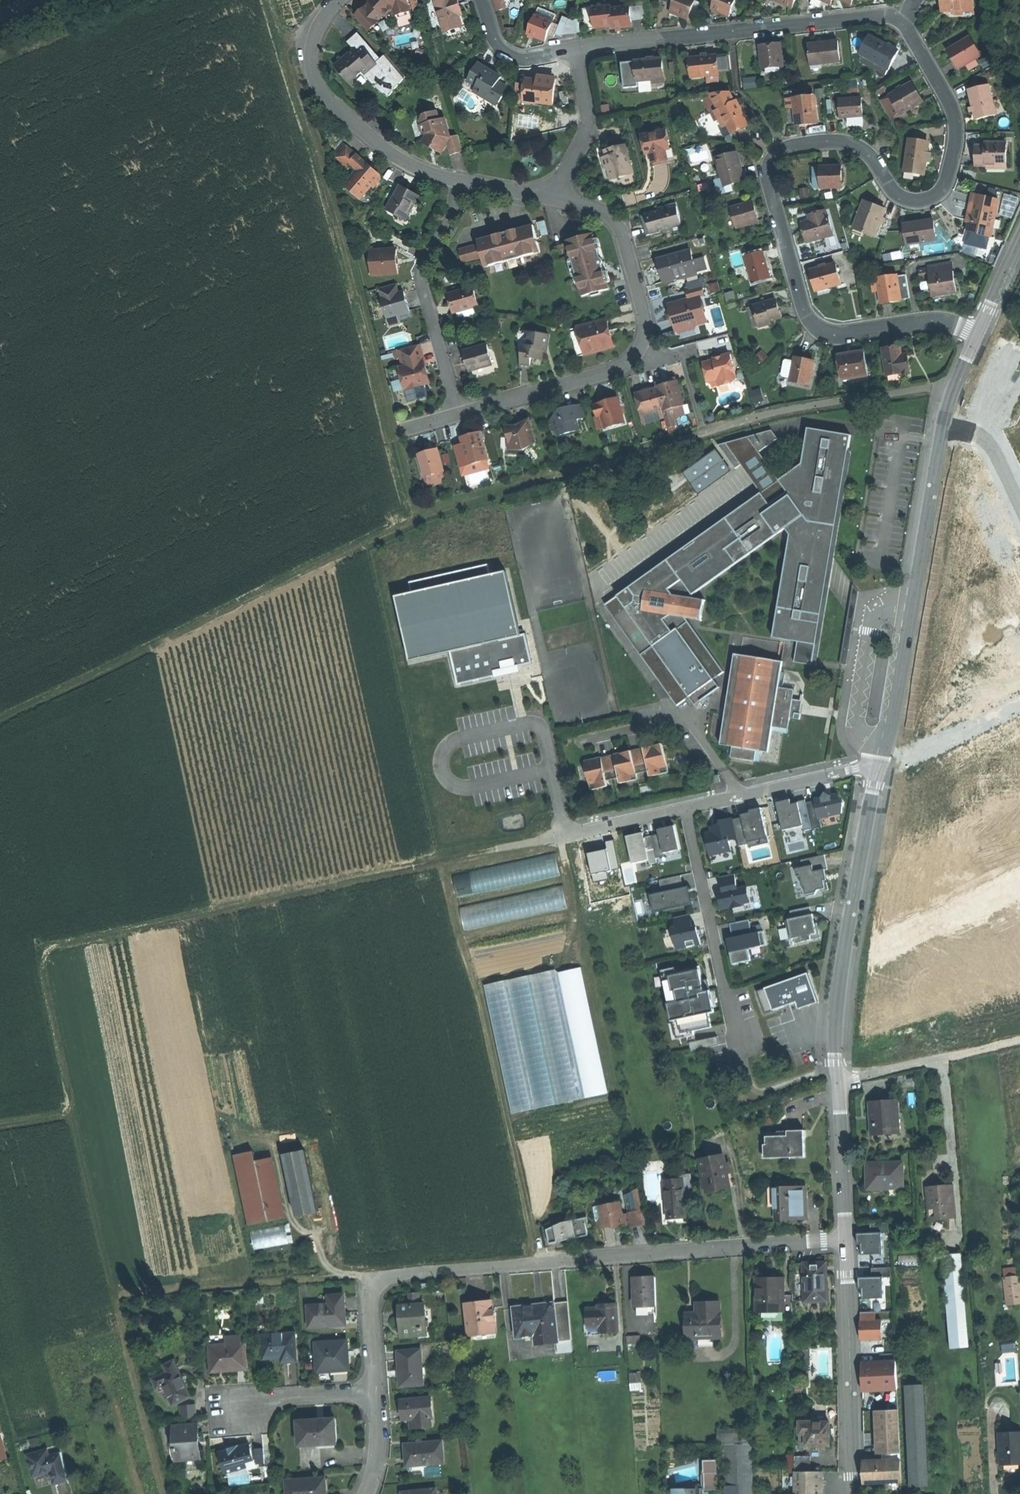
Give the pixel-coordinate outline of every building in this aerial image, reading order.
[(355,16),(368,32),(379,22),(378,21),(384,16),(385,17),(391,12),(396,10),(398,16),(413,12),(412,6),(410,0),(372,0),(370,1),(375,7),(370,11),(366,7),(355,16)] [(436,0),(435,0),(443,29),(461,24),(458,10),(456,6),(455,0),(437,0),(436,0)] [(497,12),(506,10),(503,0),(494,0),(497,12)] [(690,20),(691,18),(698,2),(698,0),(678,0),(675,5),(672,12),(680,16),(690,20)] [(713,10),(721,14),(731,18),(734,12),(739,0),(717,0),(713,10)] [(739,0),(734,12),(739,14),(744,3),(739,0)] [(798,0),(776,0),(776,1),(785,5),(795,9),(798,0)] [(944,11),(958,11),(967,10),(977,10),(976,0),(944,0),(944,11)] [(697,21),(704,5),(698,2),(691,18),(697,21)] [(600,28),(614,27),(613,8),(612,5),(584,8),(586,29),(600,28)] [(632,6),(613,8),(614,27),(614,29),(625,28),(634,28),(633,21),(639,20),(638,7),(632,8),(632,6)] [(536,14),(554,22),(557,14),(539,7),(536,14)] [(554,23),(554,22),(536,14),(528,35),(535,38),(546,42),(549,35),(554,23)] [(568,25),(566,31),(583,30),(582,16),(571,17),(570,20),(568,25)] [(557,34),(563,36),(566,31),(568,25),(570,20),(564,17),(561,26),(557,34)] [(557,34),(561,26),(554,23),(549,35),(556,38),(557,34)] [(462,27),(461,24),(443,29),(444,32),(462,27)] [(348,43),(354,51),(356,53),(363,47),(379,67),(370,74),(369,72),(364,76),(370,83),(385,95),(406,78),(387,55),(381,60),(358,34),(348,43)] [(871,35),(861,53),(890,70),(900,51),(887,44),(871,35)] [(974,37),(950,50),(955,60),(961,70),(985,56),(974,37)] [(824,44),(810,45),(812,66),(842,63),(840,42),(824,44)] [(761,47),(764,70),(784,67),(782,45),(771,46),(761,47)] [(334,67),(349,84),(353,81),(362,73),(364,76),(369,72),(370,74),(379,67),(363,47),(356,53),(354,51),(345,58),(334,67)] [(705,58),(691,59),(693,78),(708,77),(720,75),(720,73),(719,58),(718,56),(705,58)] [(719,58),(720,73),(733,71),(731,56),(719,58)] [(666,80),(664,60),(649,62),(637,63),(640,83),(666,80)] [(491,70),(479,63),(468,80),(477,85),(474,90),(498,104),(508,87),(499,82),(502,77),(491,70)] [(640,83),(637,63),(629,64),(631,84),(640,83)] [(721,83),(720,75),(708,77),(709,84),(721,83)] [(526,87),(524,99),(554,104),(557,83),(548,81),(539,80),(527,78),(526,87)] [(757,78),(745,79),(746,89),(758,88),(757,78)] [(914,83),(892,96),(903,114),(925,101),(919,91),(914,83)] [(976,104),(979,119),(1000,114),(993,84),(973,89),(976,104)] [(526,87),(517,85),(515,98),(524,99),(526,87)] [(563,104),(570,103),(568,92),(561,93),(563,104)] [(711,95),(720,111),(737,103),(731,92),(711,95)] [(795,97),(799,125),(811,124),(821,122),(817,94),(795,97)] [(841,98),(842,117),(853,116),(864,115),(863,97),(841,98)] [(717,113),(720,120),(725,118),(733,133),(742,128),(750,124),(738,102),(737,103),(720,111),(717,113)] [(459,136),(459,135),(451,138),(446,121),(440,122),(438,113),(423,115),(420,122),(424,124),(426,135),(425,138),(423,142),(428,144),(434,147),(434,145),(440,148),(442,150),(447,146),(448,145),(452,156),(464,152),(464,151),(459,136)] [(666,130),(644,136),(646,144),(645,144),(647,154),(651,153),(653,163),(660,162),(668,160),(666,150),(670,149),(670,148),(666,130)] [(912,140),(908,170),(928,172),(929,162),(931,152),(932,143),(912,140)] [(979,168),(1009,163),(1005,140),(985,143),(985,146),(976,148),(977,157),(979,168)] [(362,160),(344,144),(336,153),(339,156),(337,158),(347,167),(350,164),(359,171),(350,181),(354,184),(350,189),(361,198),(372,186),(374,188),(380,180),(380,176),(362,160)] [(633,174),(625,144),(606,150),(607,156),(602,157),(604,164),(605,168),(607,167),(611,180),(622,177),(624,184),(634,181),(632,174),(633,174)] [(670,149),(666,150),(668,160),(669,163),(676,162),(673,147),(670,148),(670,149)] [(719,157),(727,186),(747,181),(745,173),(743,167),(741,159),(739,152),(719,157)] [(824,167),(824,188),(844,187),(844,167),(834,167),(824,167)] [(410,191),(402,186),(393,201),(392,200),(387,210),(396,215),(397,213),(405,218),(411,207),(412,208),(419,196),(410,191)] [(991,236),(993,236),(1001,200),(978,194),(974,209),(972,209),(970,215),(969,221),(971,221),(969,231),(970,231),(991,236)] [(856,227),(878,236),(889,209),(878,204),(867,200),(856,227)] [(734,208),(739,228),(760,222),(758,212),(755,202),(734,208)] [(659,211),(646,215),(649,225),(651,235),(664,231),(665,234),(674,231),(673,225),(682,223),(678,206),(670,208),(670,205),(658,208),(659,211)] [(813,220),(829,216),(827,211),(812,215),(813,220)] [(808,232),(810,241),(836,234),(831,216),(829,216),(813,220),(805,223),(808,232)] [(922,221),(907,224),(910,245),(940,240),(937,219),(922,221)] [(496,235),(478,240),(479,244),(483,258),(485,267),(541,252),(534,226),(496,235)] [(991,236),(970,231),(968,242),(969,244),(987,248),(989,247),(991,236)] [(601,258),(599,253),(594,234),(585,236),(584,234),(576,237),(576,238),(567,241),(582,297),(591,294),(592,296),(601,294),(600,292),(609,289),(603,265),(604,264),(604,263),(605,262),(604,261),(604,260),(603,259),(602,258),(601,258)] [(483,258),(479,244),(459,249),(463,264),(483,258)] [(377,276),(398,274),(397,261),(397,250),(371,252),(372,262),(376,262),(377,276)] [(691,250),(666,256),(667,261),(659,263),(661,271),(664,282),(677,278),(676,276),(683,275),(685,277),(688,276),(689,275),(690,273),(688,264),(694,263),(694,261),(691,250)] [(747,256),(755,284),(773,279),(769,262),(766,251),(747,256)] [(705,258),(694,261),(694,263),(688,264),(690,273),(689,275),(691,276),(708,271),(705,258)] [(931,269),(932,274),(956,270),(955,262),(930,266),(931,269)] [(814,280),(817,290),(819,290),(836,285),(843,283),(838,263),(812,270),(814,280)] [(923,277),(932,276),(932,274),(931,269),(922,270),(923,277)] [(932,276),(935,295),(948,293),(960,291),(957,270),(956,270),(932,274),(932,276)] [(900,274),(880,277),(882,289),(884,303),(893,302),(904,300),(904,299),(900,275),(900,274)] [(904,299),(912,298),(909,274),(900,275),(904,299)] [(689,284),(691,290),(701,287),(702,287),(700,281),(689,284)] [(396,284),(380,289),(383,298),(382,298),(387,318),(398,315),(399,318),(410,315),(407,303),(404,292),(399,294),(396,284)] [(836,285),(819,290),(820,295),(837,290),(836,285)] [(691,290),(688,291),(691,299),(699,297),(700,298),(704,297),(706,296),(703,286),(702,287),(701,287),(691,290)] [(716,286),(708,288),(710,295),(718,293),(716,286)] [(473,288),(449,295),(452,304),(454,313),(479,306),(473,288)] [(695,326),(697,323),(706,321),(700,298),(699,297),(691,299),(680,302),(681,306),(672,308),(675,319),(678,330),(695,326)] [(781,308),(778,299),(755,305),(756,308),(761,325),(761,326),(773,323),(772,320),(783,317),(781,308)] [(756,327),(761,325),(756,308),(751,309),(756,327)] [(614,347),(607,320),(578,328),(586,354),(598,351),(614,347)] [(578,357),(586,354),(578,328),(571,330),(578,357)] [(527,345),(524,345),(521,367),(525,367),(530,368),(531,358),(543,359),(544,348),(549,344),(550,334),(531,332),(531,333),(530,343),(527,345)] [(419,345),(401,351),(403,357),(406,368),(401,369),(407,389),(424,384),(430,382),(424,363),(419,345)] [(488,345),(464,352),(467,363),(469,372),(470,371),(493,365),(488,345)] [(892,347),(884,348),(888,375),(911,372),(908,354),(904,354),(902,345),(892,347)] [(765,351),(760,356),(765,362),(770,357),(765,351)] [(843,379),(865,376),(861,352),(850,353),(840,355),(843,379)] [(734,383),(737,379),(730,354),(717,358),(718,362),(715,363),(714,361),(709,363),(704,364),(709,383),(719,380),(727,378),(729,384),(734,383)] [(792,380),(811,384),(816,361),(806,359),(797,357),(796,361),(792,378),(792,380)] [(784,376),(792,378),(796,361),(788,359),(786,360),(783,374),(784,376)] [(495,372),(493,365),(470,371),(472,379),(495,372)] [(721,387),(729,384),(727,378),(719,380),(721,387)] [(666,386),(656,388),(657,390),(662,411),(663,413),(675,410),(684,407),(677,383),(666,386)] [(428,397),(424,384),(407,389),(410,402),(428,397)] [(642,416),(662,411),(657,390),(645,393),(635,396),(641,417),(642,416)] [(601,417),(604,430),(624,424),(617,399),(607,402),(598,405),(599,406),(593,408),(596,418),(601,417)] [(585,418),(582,404),(571,407),(565,409),(566,411),(560,412),(560,411),(556,412),(557,415),(550,423),(552,431),(563,434),(564,436),(581,431),(578,420),(585,418)] [(675,410),(677,419),(686,417),(684,407),(675,410)] [(665,419),(666,423),(675,420),(677,419),(675,410),(663,413),(665,419)] [(662,411),(642,416),(644,423),(646,424),(665,419),(663,413),(662,411)] [(596,418),(594,419),(597,432),(604,430),(601,417),(596,418)] [(509,439),(509,451),(524,451),(536,444),(529,420),(522,425),(518,427),(506,427),(509,439)] [(675,420),(666,423),(668,431),(678,428),(675,420)] [(825,432),(808,429),(806,437),(824,440),(825,432)] [(718,445),(735,469),(742,465),(759,453),(778,439),(772,431),(718,445)] [(470,465),(488,460),(480,432),(470,434),(462,437),(464,444),(468,458),(470,465)] [(779,607),(773,638),(798,642),(806,643),(817,572),(813,566),(830,554),(831,555),(838,514),(851,436),(825,432),(824,440),(806,437),(802,465),(779,481),(787,493),(770,505),(762,493),(608,603),(660,676),(658,677),(678,705),(690,696),(696,704),(720,687),(715,679),(725,672),(686,618),(685,616),(688,598),(690,597),(786,529),(790,535),(794,541),(784,608),(779,607)] [(468,458),(464,444),(455,446),(459,461),(468,458)] [(425,477),(444,472),(437,449),(428,452),(419,454),(425,477)] [(695,493),(729,472),(715,450),(681,471),(695,493)] [(779,481),(759,453),(742,465),(762,493),(770,505),(787,493),(779,481)] [(468,458),(459,461),(461,468),(470,465),(468,458)] [(444,472),(425,477),(427,484),(446,479),(444,472)] [(794,541),(790,535),(779,607),(784,608),(794,541)] [(798,642),(794,662),(816,666),(834,559),(831,555),(830,554),(813,566),(817,572),(806,643),(798,642)] [(412,593),(396,597),(411,661),(450,652),(458,684),(496,676),(495,671),(504,670),(502,662),(514,659),(515,667),(533,663),(526,634),(521,635),(507,571),(491,575),(489,565),(410,582),(412,593)] [(705,600),(690,597),(688,598),(685,616),(686,618),(702,620),(705,600)] [(851,636),(845,635),(840,664),(846,665),(851,636)] [(788,733),(795,684),(784,682),(786,671),(781,670),(783,660),(742,654),(735,653),(729,695),(721,744),(728,745),(726,756),(760,761),(762,750),(769,751),(772,730),(788,733)] [(650,771),(651,776),(660,774),(669,772),(663,744),(644,748),(648,762),(650,771)] [(620,778),(621,783),(630,781),(638,779),(637,774),(635,765),(632,751),(614,755),(618,769),(620,778)] [(584,762),(591,790),(600,788),(608,786),(607,781),(605,772),(602,758),(584,762)] [(635,765),(637,774),(650,771),(648,762),(635,765)] [(605,772),(607,781),(620,778),(618,769),(605,772)] [(708,777),(710,785),(721,781),(719,774),(708,777)] [(819,817),(841,812),(843,802),(837,793),(830,795),(824,791),(821,797),(814,798),(815,800),(805,802),(805,799),(804,799),(805,800),(788,804),(787,801),(775,804),(781,828),(792,825),(793,827),(803,825),(804,830),(821,826),(819,817)] [(739,845),(748,843),(756,841),(755,837),(766,834),(760,807),(749,810),(750,812),(741,814),(742,816),(732,819),(739,845)] [(720,824),(718,824),(714,830),(714,831),(712,832),(705,833),(710,854),(730,849),(728,840),(736,838),(732,818),(720,820),(720,824)] [(657,829),(658,834),(662,853),(663,853),(679,849),(673,825),(657,829)] [(632,863),(648,859),(643,837),(642,832),(626,836),(632,863)] [(658,834),(643,837),(648,859),(649,864),(656,862),(655,857),(664,856),(663,853),(662,853),(658,834)] [(768,842),(766,834),(755,837),(756,841),(748,843),(749,846),(768,842)] [(458,898),(560,876),(555,853),(453,875),(458,898)] [(826,882),(823,880),(822,875),(824,874),(823,869),(824,869),(827,868),(824,854),(801,859),(802,867),(795,868),(797,875),(801,877),(803,886),(804,885),(806,895),(814,893),(817,889),(820,888),(822,890),(828,889),(826,882)] [(657,871),(651,873),(652,879),(659,878),(657,871)] [(734,873),(719,876),(723,891),(718,892),(720,900),(719,900),(721,908),(730,907),(730,908),(741,905),(741,903),(750,901),(746,886),(737,888),(734,873)] [(659,879),(661,892),(683,888),(680,875),(659,879)] [(465,931),(568,909),(563,886),(460,908),(465,931)] [(691,904),(688,893),(684,894),(683,888),(661,892),(650,895),(654,911),(691,904)] [(790,910),(792,918),(811,914),(810,906),(790,910)] [(813,913),(811,914),(792,918),(788,919),(792,938),(794,938),(795,943),(820,937),(817,922),(814,923),(811,923),(810,918),(813,917),(813,913)] [(676,927),(672,928),(676,948),(700,943),(698,934),(697,934),(696,927),(692,928),(689,914),(674,917),(676,927)] [(749,919),(729,923),(734,947),(729,948),(732,964),(751,960),(748,948),(766,945),(763,931),(752,933),(749,919)] [(682,1033),(669,973),(675,971),(674,967),(661,970),(676,1039),(694,1035),(693,1030),(682,1033)] [(701,980),(698,967),(675,971),(669,973),(682,1033),(693,1030),(711,1026),(708,1013),(714,1011),(707,979),(701,980)] [(560,972),(556,973),(556,970),(484,986),(513,1115),(609,1093),(580,968),(560,972)] [(808,973),(757,991),(765,1013),(796,1002),(799,1008),(818,1001),(808,973)] [(716,1036),(688,1042),(690,1051),(718,1044),(716,1036)] [(871,1135),(899,1133),(897,1099),(869,1101),(870,1120),(871,1135)] [(766,1137),(767,1159),(804,1157),(804,1144),(803,1130),(787,1131),(787,1136),(766,1137)] [(234,1157),(249,1226),(268,1221),(255,1162),(253,1152),(234,1157)] [(699,1159),(704,1178),(709,1176),(712,1190),(722,1188),(730,1186),(727,1171),(725,1162),(723,1154),(699,1159)] [(255,1162),(268,1221),(281,1218),(267,1160),(255,1162)] [(285,1165),(296,1216),(317,1212),(305,1161),(285,1165)] [(901,1162),(879,1164),(879,1166),(866,1167),(867,1180),(868,1191),(904,1188),(901,1162)] [(664,1181),(668,1218),(677,1217),(685,1217),(682,1179),(664,1181)] [(930,1197),(932,1220),(956,1218),(953,1184),(939,1185),(926,1187),(927,1197),(930,1197)] [(774,1187),(775,1221),(788,1220),(802,1220),(802,1205),(807,1205),(806,1186),(774,1187)] [(631,1224),(631,1227),(646,1224),(638,1188),(624,1193),(628,1212),(631,1224)] [(628,1212),(622,1213),(619,1200),(609,1203),(613,1221),(614,1225),(620,1224),(620,1226),(631,1224),(628,1212)] [(609,1203),(598,1205),(601,1215),(596,1220),(597,1224),(602,1224),(608,1222),(613,1221),(609,1203)] [(585,1216),(542,1225),(545,1243),(588,1234),(585,1216)] [(870,1233),(864,1233),(860,1237),(861,1245),(861,1255),(882,1253),(881,1233),(889,1232),(888,1222),(869,1223),(870,1233)] [(291,1243),(290,1226),(250,1230),(252,1247),(291,1243)] [(951,1348),(969,1347),(959,1241),(942,1243),(951,1348)] [(804,1290),(805,1301),(818,1301),(818,1298),(827,1298),(826,1288),(826,1281),(824,1281),(824,1277),(827,1277),(826,1262),(803,1263),(804,1281),(805,1290),(804,1290)] [(862,1282),(862,1289),(863,1300),(884,1299),(883,1278),(891,1277),(891,1267),(871,1268),(871,1277),(866,1277),(862,1282)] [(1007,1304),(1019,1302),(1019,1284),(1019,1276),(1003,1277),(1007,1304)] [(656,1308),(655,1277),(644,1277),(634,1278),(635,1307),(636,1307),(636,1311),(653,1310),(653,1308),(656,1308)] [(755,1278),(756,1313),(785,1313),(784,1295),(784,1277),(770,1278),(755,1278)] [(418,1292),(410,1293),(411,1305),(417,1304),(417,1300),(421,1300),(420,1292),(418,1292)] [(308,1306),(310,1327),(345,1324),(344,1309),(343,1294),(328,1295),(329,1304),(308,1306)] [(465,1304),(468,1334),(476,1333),(494,1331),(491,1301),(476,1303),(465,1304)] [(567,1301),(554,1302),(558,1342),(571,1340),(567,1301)] [(556,1342),(558,1342),(554,1302),(548,1303),(523,1306),(512,1307),(515,1333),(538,1330),(539,1344),(556,1342)] [(701,1313),(687,1314),(687,1338),(713,1338),(721,1338),(720,1303),(710,1303),(700,1303),(701,1313)] [(400,1321),(401,1336),(426,1334),(423,1304),(417,1304),(411,1305),(398,1306),(400,1321)] [(599,1327),(599,1333),(618,1332),(616,1304),(610,1304),(605,1304),(605,1308),(598,1309),(585,1309),(586,1326),(586,1328),(599,1327)] [(874,1312),(860,1312),(861,1321),(875,1321),(874,1312)] [(859,1321),(860,1341),(882,1340),(881,1321),(875,1321),(861,1321),(859,1321)] [(599,1335),(599,1333),(599,1327),(586,1328),(586,1326),(583,1326),(583,1336),(599,1335)] [(297,1360),(295,1332),(262,1335),(264,1358),(278,1357),(286,1356),(287,1361),(297,1360)] [(226,1336),(227,1344),(239,1343),(238,1336),(226,1336)] [(713,1338),(687,1338),(688,1347),(714,1346),(713,1338)] [(316,1342),(318,1371),(349,1368),(348,1355),(347,1340),(316,1342)] [(558,1342),(556,1342),(558,1354),(572,1352),(571,1340),(558,1342)] [(210,1345),(212,1370),(228,1369),(246,1368),(244,1343),(239,1343),(227,1344),(211,1345),(210,1345)] [(399,1369),(400,1385),(423,1384),(420,1349),(397,1351),(399,1369)] [(1001,1375),(1001,1383),(1017,1381),(1015,1355),(1003,1356),(1005,1374),(1001,1375)] [(162,1364),(165,1372),(176,1367),(173,1360),(162,1364)] [(897,1389),(896,1361),(861,1364),(861,1377),(862,1391),(885,1389),(897,1389)] [(177,1367),(176,1367),(165,1372),(151,1378),(156,1388),(165,1384),(173,1404),(190,1396),(186,1388),(177,1367)] [(639,1373),(628,1373),(629,1382),(640,1382),(639,1373)] [(906,1388),(912,1488),(929,1487),(924,1387),(906,1388)] [(431,1416),(430,1398),(402,1400),(403,1410),(403,1419),(415,1418),(416,1427),(431,1425),(430,1416),(431,1416)] [(180,1404),(181,1417),(196,1415),(195,1403),(180,1404)] [(882,1441),(883,1462),(901,1461),(898,1409),(886,1410),(880,1411),(881,1422),(882,1441)] [(316,1412),(317,1419),(328,1419),(328,1411),(322,1412),(316,1412)] [(337,1443),(335,1418),(328,1419),(317,1419),(297,1420),(299,1445),(337,1443)] [(799,1434),(799,1446),(829,1445),(829,1433),(829,1422),(800,1423),(800,1434),(799,1434)] [(176,1451),(176,1458),(200,1457),(198,1439),(197,1423),(174,1425),(175,1439),(176,1451)] [(718,1444),(724,1444),(737,1444),(737,1438),(737,1429),(728,1429),(728,1432),(717,1432),(718,1444)] [(1001,1465),(1014,1464),(1019,1464),(1019,1433),(999,1435),(1001,1465)] [(407,1455),(408,1466),(409,1466),(423,1464),(445,1463),(443,1441),(406,1444),(407,1455)] [(225,1472),(247,1467),(247,1466),(246,1462),(254,1459),(252,1450),(250,1444),(233,1448),(220,1452),(225,1472)] [(737,1444),(724,1444),(725,1493),(753,1493),(752,1444),(747,1444),(737,1444)] [(255,1459),(256,1463),(263,1463),(262,1448),(255,1448),(255,1450),(255,1459)] [(49,1457),(47,1451),(28,1456),(34,1477),(52,1472),(55,1485),(62,1483),(68,1481),(61,1454),(49,1457)] [(795,1456),(795,1472),(810,1471),(810,1456),(795,1456)] [(256,1463),(255,1459),(254,1459),(246,1462),(247,1466),(247,1467),(248,1470),(257,1467),(256,1463)] [(716,1460),(703,1460),(704,1490),(717,1490),(716,1460)] [(883,1462),(864,1463),(864,1472),(865,1483),(902,1480),(902,1471),(901,1461),(883,1462)] [(423,1464),(409,1466),(409,1473),(423,1472),(423,1464)] [(794,1472),(794,1493),(820,1493),(820,1487),(819,1471),(810,1471),(795,1472),(794,1472)] [(287,1479),(288,1493),(328,1493),(327,1489),(326,1476),(287,1479)]
